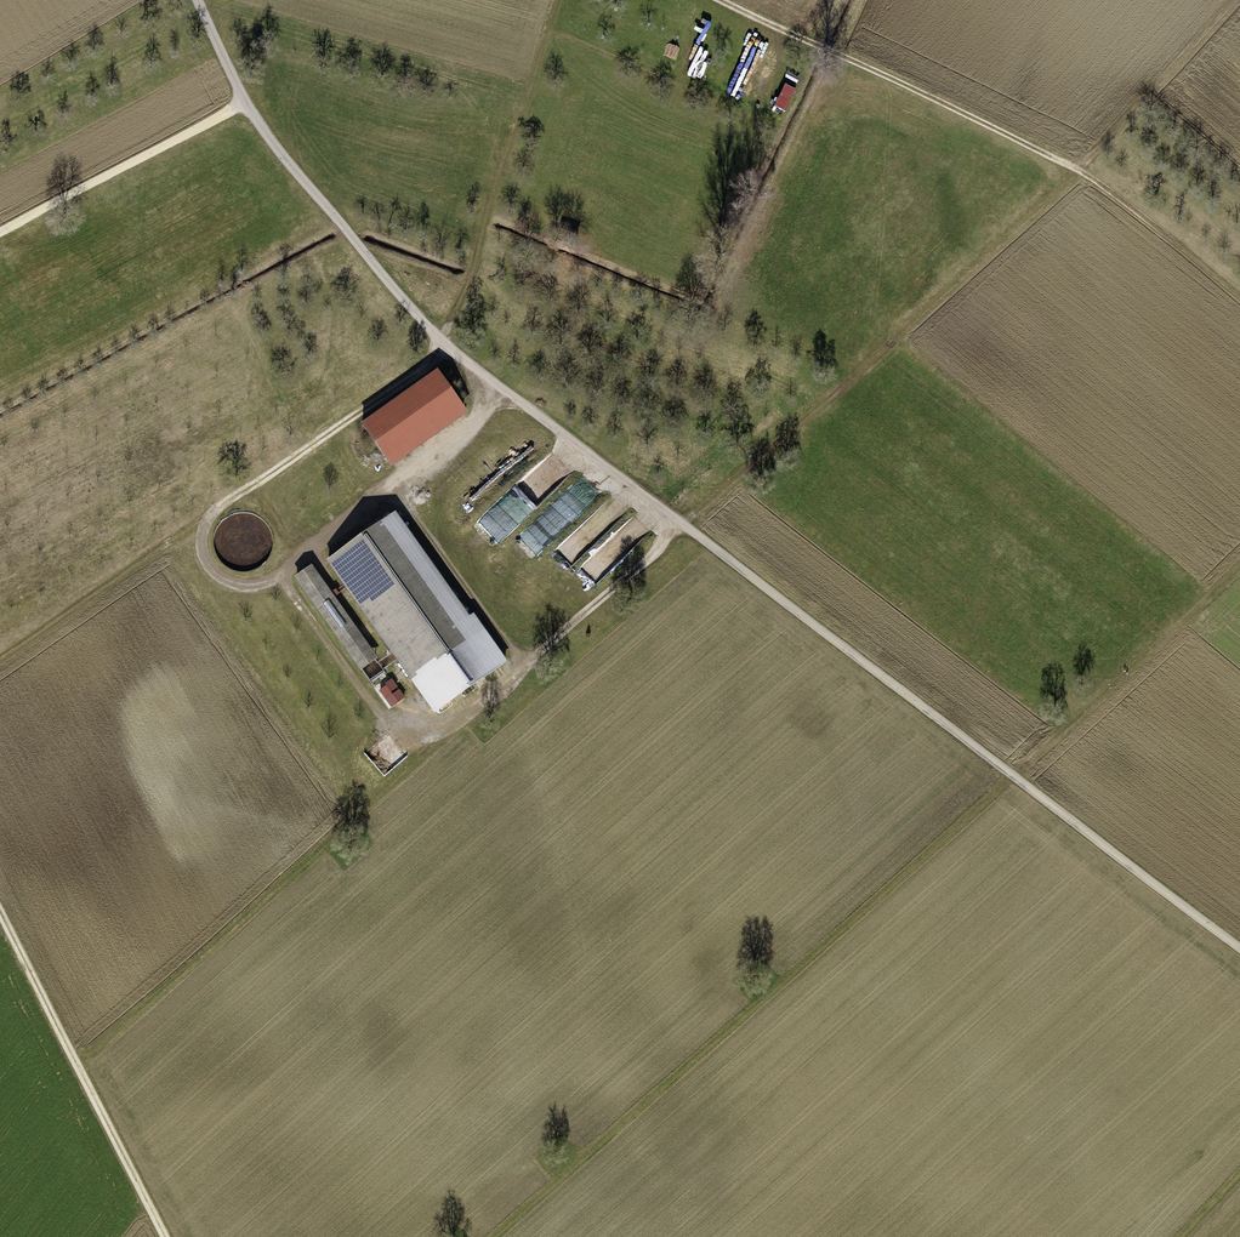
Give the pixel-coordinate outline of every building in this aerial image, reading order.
[(788,114),(797,90),(785,86),(776,109),(788,114)] [(586,228),(563,222),(560,235),(583,240),(586,228)] [(470,413),(439,369),(362,424),(393,468),(470,413)] [(537,553),(567,529),(551,510),(521,534),(537,553)] [(501,534),(488,517),(480,523),(494,540),(501,534)] [(468,645),(380,522),(326,561),(414,684),(468,645)] [(569,569),(598,543),(583,525),(554,551),(569,569)] [(380,660),(311,566),(294,578),(364,673),(380,660)]
